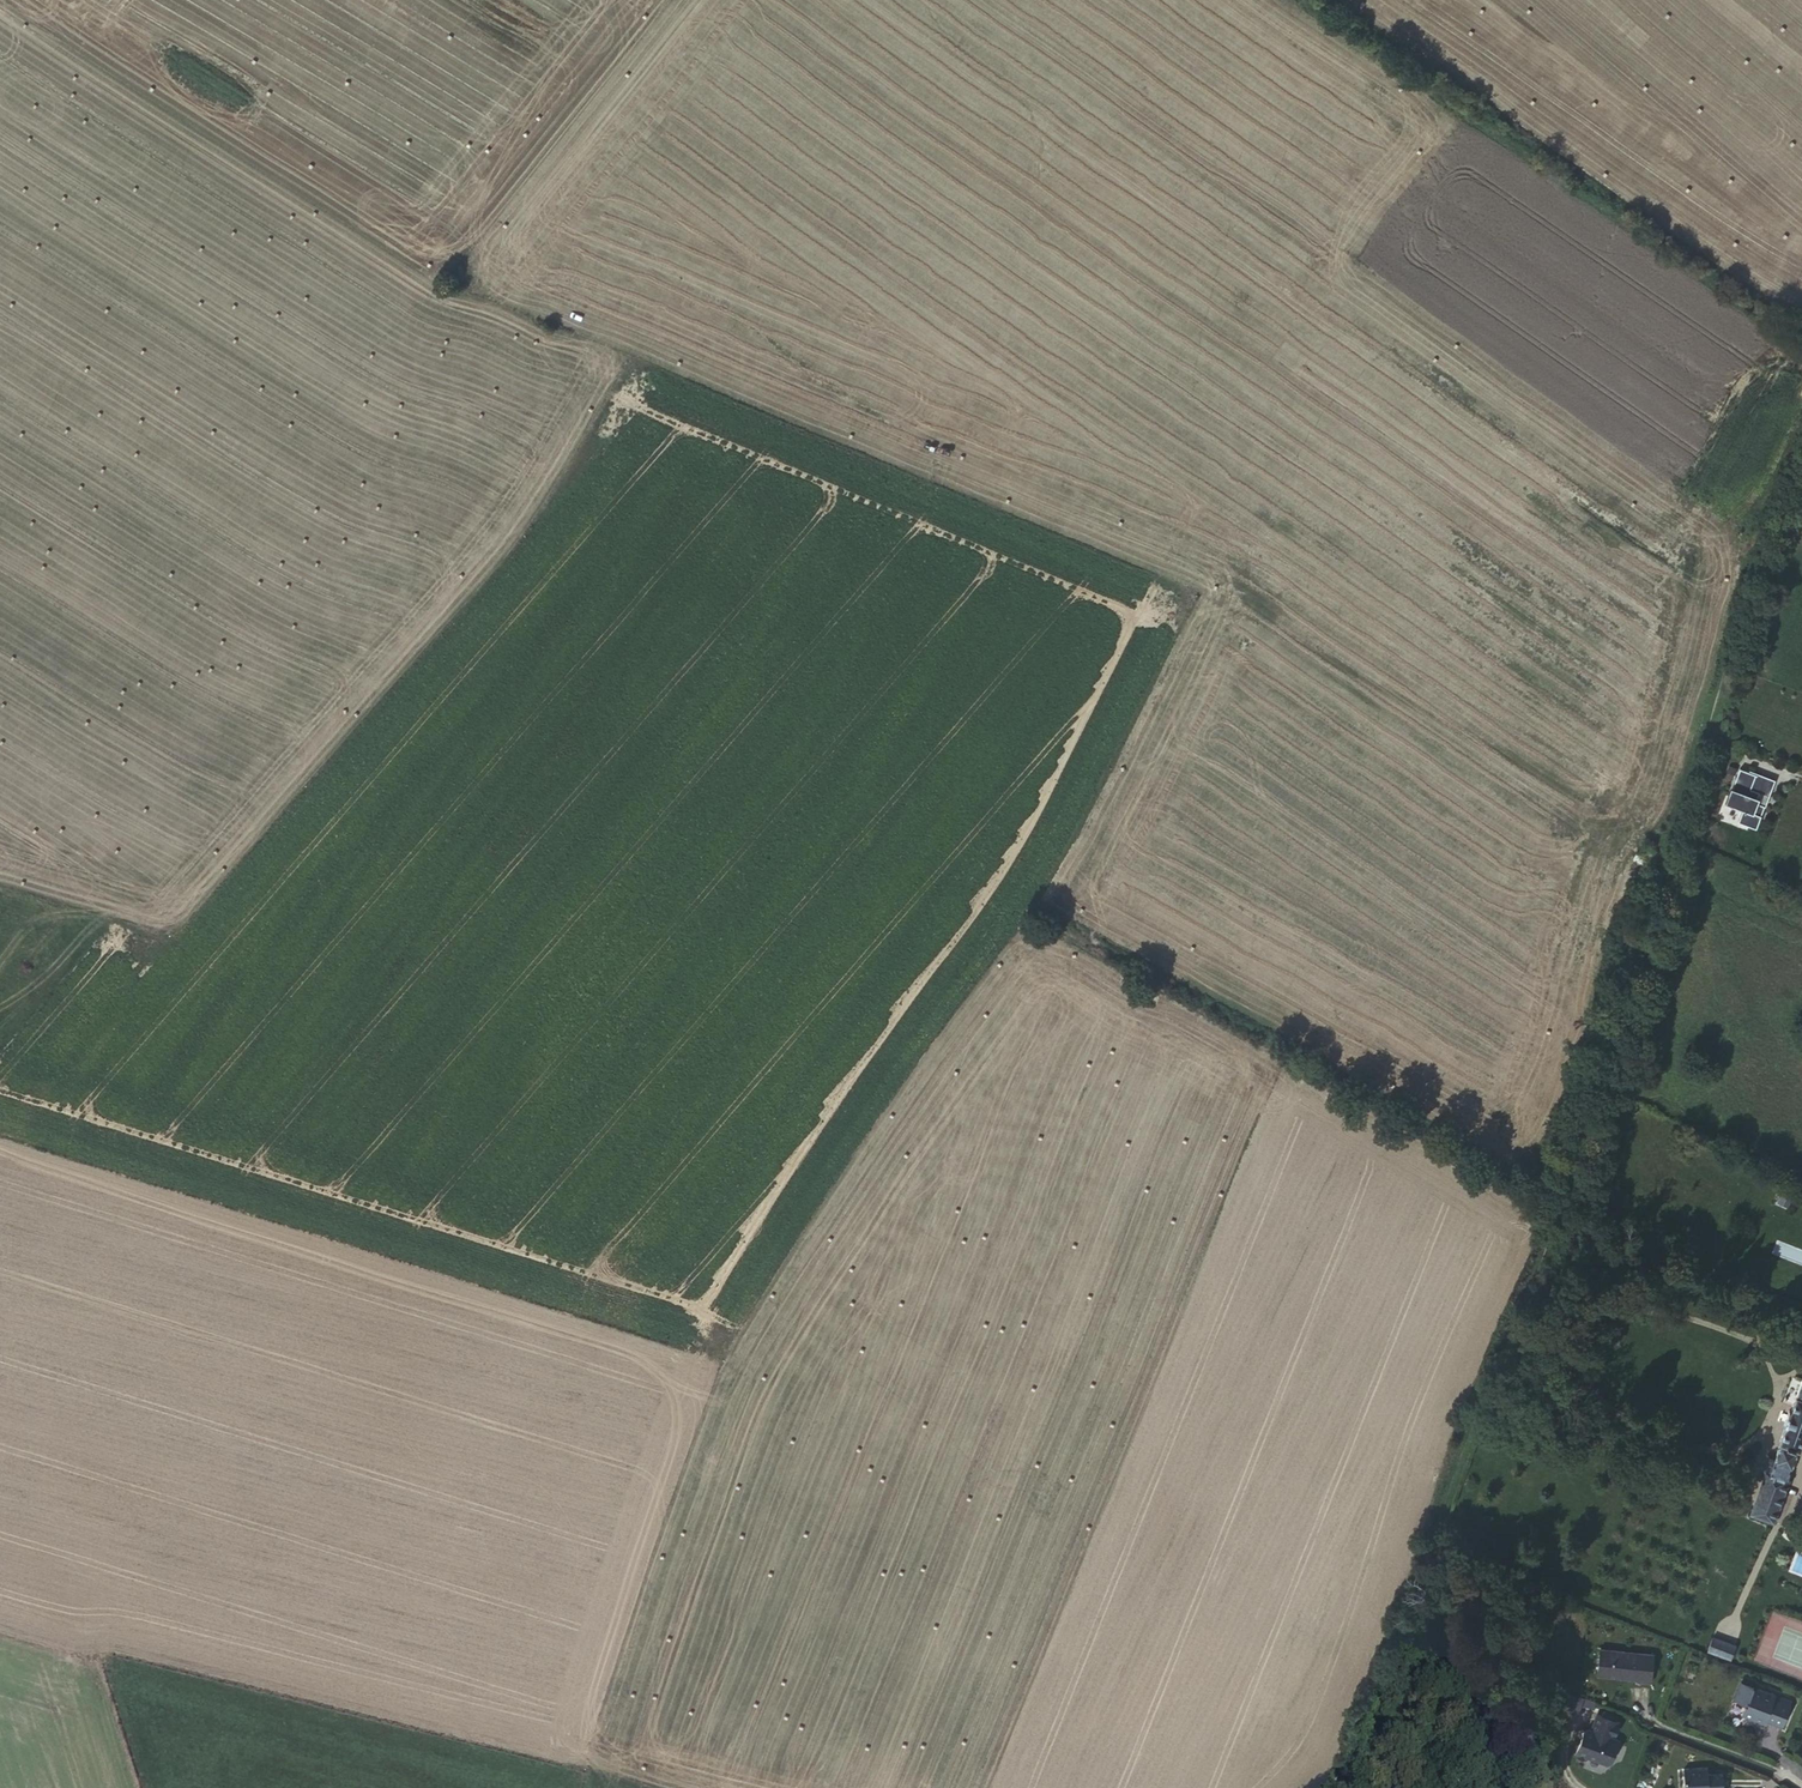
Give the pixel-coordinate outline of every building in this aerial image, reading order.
[(1794,699),(1788,714),(1801,719),(1801,702),(1794,699)] [(1738,821),(1752,826),(1760,804),(1751,800),(1755,791),(1748,788),(1753,775),(1743,771),(1730,805),(1743,810),(1738,821)] [(1753,775),(1748,788),(1755,791),(1770,796),(1776,783),(1761,777),(1760,778),(1753,775)] [(1752,1513),(1774,1520),(1788,1479),(1787,1478),(1798,1448),(1799,1448),(1801,1441),(1801,1383),(1792,1412),(1789,1411),(1784,1427),(1785,1428),(1780,1441),(1782,1442),(1775,1461),(1771,1459),(1768,1461),(1764,1471),(1766,1473),(1752,1513)] [(1480,1643),(1485,1653),(1496,1654),(1503,1645),(1498,1635),(1486,1634),(1480,1643)] [(1714,1639),(1709,1651),(1730,1659),(1734,1647),(1714,1639)] [(1657,1660),(1605,1652),(1600,1677),(1644,1684),(1644,1686),(1653,1687),(1657,1660)] [(1773,1695),(1740,1681),(1733,1698),(1744,1702),(1742,1705),(1743,1706),(1740,1714),(1762,1723),(1764,1719),(1781,1726),(1789,1705),(1772,1698),(1773,1695)] [(1789,1705),(1790,1702),(1773,1695),(1772,1698),(1789,1705)] [(1591,1731),(1585,1734),(1576,1758),(1587,1762),(1588,1759),(1607,1767),(1611,1765),(1620,1743),(1615,1741),(1621,1725),(1599,1716),(1592,1732),(1591,1731)] [(1682,1768),(1683,1787),(1721,1787),(1720,1772),(1706,1773),(1706,1767),(1682,1768)]
